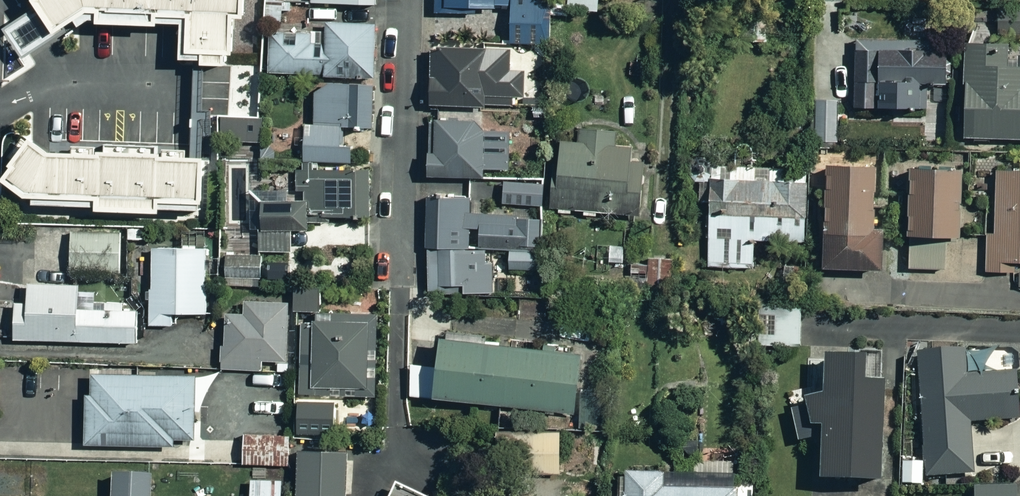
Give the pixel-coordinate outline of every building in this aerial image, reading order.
[(41,10),(60,39),(80,25),(180,28),(179,68),(195,68),(231,69),(231,29),(245,29),(246,0),(36,0),(41,10)] [(508,11),(509,42),(541,40),(540,0),(435,0),(435,14),(508,11)] [(568,11),(597,12),(598,0),(568,0),(568,11)] [(998,5),(998,29),(1019,30),(1019,6),(998,5)] [(42,51),(60,39),(41,10),(8,31),(27,61),(31,58),(42,51)] [(373,25),(325,25),(325,31),(268,31),(267,77),(373,77),(373,25)] [(942,39),(852,40),(853,108),(925,107),(925,84),(942,84),(942,39)] [(1017,58),(1017,64),(1004,64),(1004,46),(963,45),(963,140),(1019,140),(1019,58),(1017,58)] [(481,52),(429,52),(429,106),(482,106),(481,52)] [(372,86),(314,86),(314,125),(304,125),(304,162),(350,162),(350,128),(372,128),(372,86)] [(836,100),(812,100),(813,144),(837,144),(836,100)] [(474,126),(474,115),(440,115),(440,121),(428,121),(428,178),(484,179),(484,172),(507,172),(507,155),(515,155),(515,127),(474,126)] [(556,144),(553,212),(637,215),(639,164),(627,164),(628,147),(613,146),(613,131),(580,130),(580,144),(556,144)] [(49,157),(40,151),(30,143),(0,184),(0,187),(40,214),(204,219),(205,162),(49,157)] [(804,167),(707,168),(708,268),(754,268),(754,241),(805,240),(804,167)] [(869,167),(822,168),(822,270),(879,270),(879,229),(869,229),(869,167)] [(311,229),(310,217),(365,215),(363,171),(303,173),(304,203),(247,205),(248,231),(257,230),(258,252),(292,251),(291,230),(311,229)] [(955,171),(906,171),(905,269),(944,270),(945,237),(954,237),(955,171)] [(994,171),(995,234),(986,234),(986,272),(1012,272),(1012,263),(1019,263),(1019,171),(994,171)] [(545,181),(499,180),(498,206),(544,207),(545,181)] [(493,292),(492,254),(505,254),(506,273),(542,273),(541,214),(467,215),(467,199),(426,200),(427,293),(493,292)] [(121,231),(70,233),(71,275),(122,273),(121,231)] [(205,249),(150,249),(150,326),(176,326),(176,314),(205,314),(205,249)] [(632,254),(631,289),(648,290),(648,285),(675,286),(676,255),(632,254)] [(257,257),(226,257),(226,285),(257,286),(257,257)] [(126,308),(127,286),(111,286),(112,281),(74,280),(74,285),(26,285),(26,304),(13,304),(12,341),(137,343),(138,309),(126,308)] [(320,312),(320,290),(293,290),(293,311),(320,312)] [(289,303),(248,300),(247,317),(225,315),(222,368),(285,372),(289,303)] [(802,305),(756,304),(756,346),(802,346),(802,305)] [(298,395),(375,396),(376,318),(300,317),(298,395)] [(513,336),(438,329),(430,392),(567,406),(576,345),(513,336)] [(901,465),(902,487),(963,483),(963,478),(971,477),(968,423),(1019,420),(1017,373),(979,375),(978,348),(917,351),(924,464),(901,465)] [(820,357),(819,399),(803,399),(804,410),(786,409),(793,440),(817,441),(816,481),(876,482),(879,384),(859,384),(859,358),(820,357)] [(202,375),(98,372),(97,394),(92,394),(90,443),(179,446),(179,439),(200,440),(202,375)] [(558,434),(494,435),(495,473),(559,473),(558,434)] [(291,435),(244,435),(244,464),(292,463),(291,435)] [(306,453),(305,495),(353,495),(354,455),(306,453)] [(158,475),(116,474),(116,495),(157,495),(158,475)] [(624,475),(625,495),(734,495),(734,489),(660,490),(660,475),(624,475)] [(254,480),(254,495),(286,495),(286,480),(254,480)] [(397,486),(392,495),(419,495),(397,486)] [(1018,487),(973,489),(973,495),(1018,495),(1018,487)]
